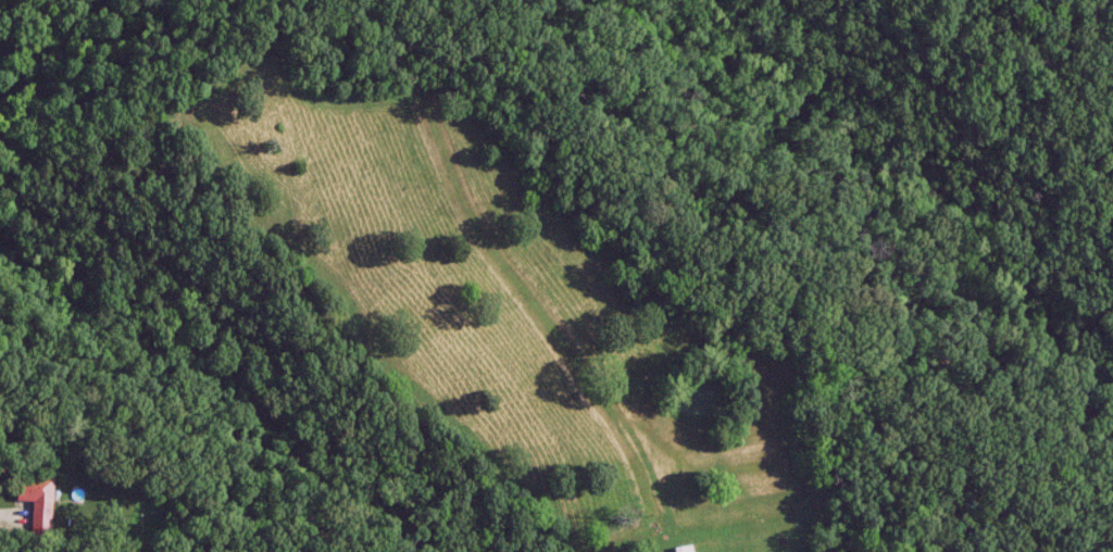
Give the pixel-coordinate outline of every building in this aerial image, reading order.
[(48,480),(11,479),(11,504),(27,505),(26,538),(46,539),(48,480)]
